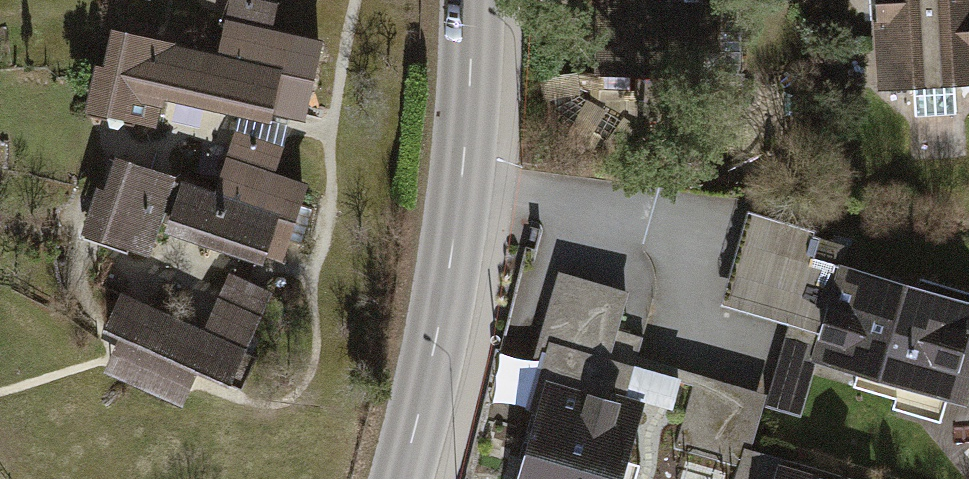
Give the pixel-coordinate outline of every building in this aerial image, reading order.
[(879,94),(968,89),(968,0),(874,0),(879,94)] [(218,51),(115,27),(95,112),(163,128),(170,97),(295,126),(315,38),(226,17),(218,51)] [(214,182),(116,148),(86,234),(154,258),(165,227),(284,268),(317,174),(228,143),(214,182)] [(840,268),(809,383),(968,426),(968,303),(840,268)] [(206,323),(122,288),(98,346),(231,401),(277,293),(227,272),(206,323)] [(503,358),(496,405),(537,411),(544,364),(503,358)] [(550,383),(519,478),(638,478),(658,417),(550,383)] [(779,453),(771,478),(866,478),(779,453)]
